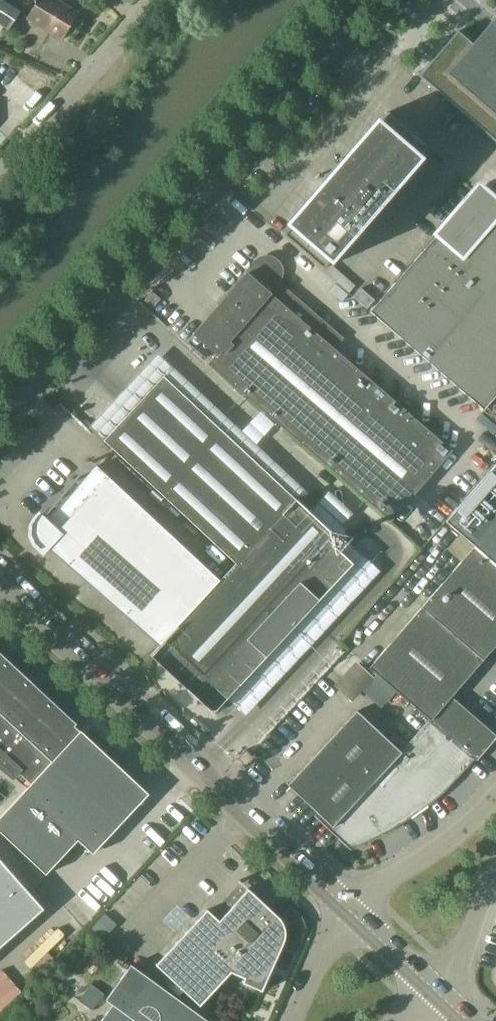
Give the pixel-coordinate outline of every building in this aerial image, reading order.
[(22,10),(5,0),(0,0),(0,24),(10,30),(22,10)] [(78,12),(58,0),(39,0),(28,19),(62,40),(78,12)] [(483,27),(492,35),(480,49),(458,31),(420,75),(495,141),(495,12),(483,27)] [(322,188),(282,234),(322,269),(428,147),(388,112),(348,158),(345,160),(342,161),(339,163),(336,165),(334,168),(331,170),(329,173),(327,176),(325,179),(324,182),(323,185),(322,188)] [(428,360),(484,409),(495,396),(495,200),(480,185),(371,311),(428,360)] [(216,354),(209,363),(391,521),(453,450),(332,346),(340,336),(277,282),(281,274),(281,267),(277,261),(270,258),(262,258),(256,262),(247,273),(247,272),(220,304),(219,304),(193,334),(216,354)] [(154,308),(162,299),(153,291),(145,300),(154,308)] [(220,580),(161,644),(151,655),(211,710),(217,710),(353,563),(334,546),(335,546),(334,534),(310,512),(319,503),(305,490),(297,499),(164,376),(104,440),(236,563),(220,580)] [(447,521),(495,564),(495,464),(447,521)] [(53,545),(161,644),(220,580),(97,466),(47,519),(42,514),(36,520),(33,526),(34,534),(37,540),(48,550),(53,545)] [(484,660),(495,646),(495,565),(475,546),(423,607),(484,660)] [(475,759),(477,760),(495,739),(495,738),(450,699),(484,660),(423,607),(370,667),(430,719),(430,720),(475,759)] [(14,776),(18,772),(31,784),(80,731),(81,731),(0,656),(0,765),(14,776)] [(475,760),(475,759),(430,720),(401,751),(357,711),(288,785),(353,844),(372,835),(391,825),(409,814),(425,802),(441,789),(471,757),(475,760)] [(0,817),(0,831),(47,874),(78,840),(92,853),(148,794),(80,731),(31,784),(0,817)] [(247,766),(255,757),(246,749),(238,758),(247,766)] [(44,908),(0,858),(0,948),(44,908)] [(243,982),(263,991),(284,943),(285,940),(286,938),(286,935),(286,933),(286,930),(286,927),(285,925),(284,922),(282,920),(281,918),(279,916),(273,910),(248,887),(247,888),(248,889),(227,912),(224,909),(220,914),(223,917),(220,920),(208,909),(156,964),(200,1006),(232,972),(245,978),(243,982)] [(105,913),(91,929),(103,939),(117,924),(105,913)] [(132,964),(108,997),(109,997),(110,996),(116,1001),(101,1020),(209,1020),(132,964)] [(91,983),(79,1000),(92,1010),(105,993),(91,983)]
